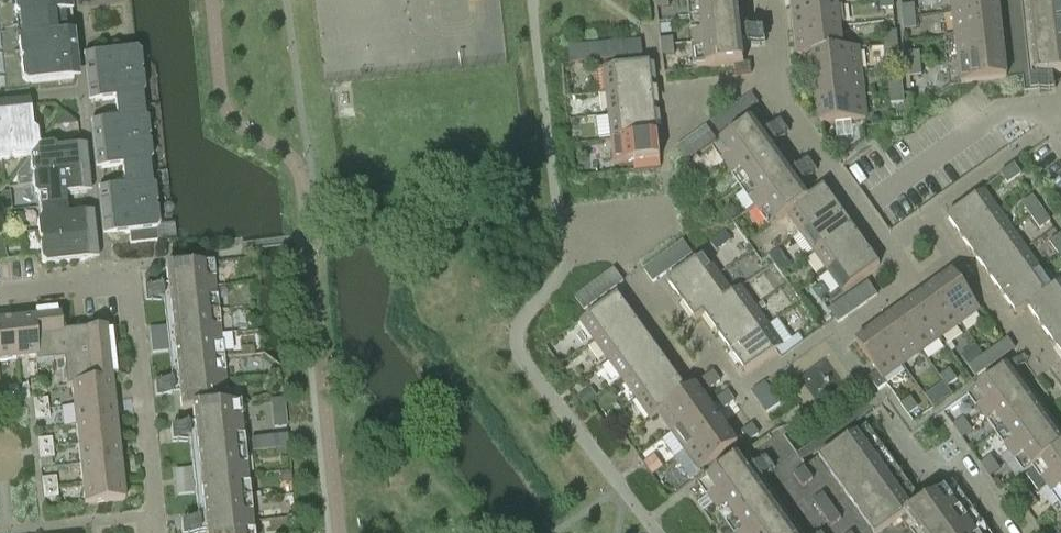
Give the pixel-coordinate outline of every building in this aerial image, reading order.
[(14,16),(19,20),(21,39),(17,44),(19,60),(23,63),(20,67),(21,82),(26,86),(79,81),(74,34),(66,35),(64,15),(72,14),(70,0),(13,0),(14,16)] [(656,0),(657,8),(670,7),(669,0),(660,0),(656,0)] [(692,20),(739,15),(737,0),(690,0),(692,20)] [(893,0),(882,0),(883,10),(894,8),(893,0)] [(953,0),(942,0),(946,38),(956,37),(953,0)] [(1000,9),(999,0),(953,0),(956,37),(961,84),(1007,79),(1000,9)] [(1028,0),(999,0),(1000,9),(1028,6),(1028,0)] [(1028,6),(1035,76),(1060,74),(1060,0),(1028,0),(1028,6)] [(795,31),(841,26),(838,2),(792,7),(795,31)] [(904,18),(915,17),(914,5),(902,6),(904,18)] [(744,63),(739,15),(692,20),(697,69),(735,65),(736,75),(752,73),(751,62),(744,63)] [(916,29),(915,17),(904,18),(905,30),(916,29)] [(844,49),(841,26),(795,31),(797,55),(813,53),(844,49)] [(885,33),(887,45),(898,44),(896,32),(885,33)] [(662,48),(674,46),(673,38),(661,40),(662,48)] [(629,42),(631,58),(643,57),(641,41),(629,42)] [(631,58),(629,42),(617,44),(619,59),(631,58)] [(607,60),(619,59),(617,44),(605,45),(607,60)] [(899,56),(898,44),(887,45),(888,57),(899,56)] [(595,62),(607,60),(605,45),(593,46),(595,62)] [(583,63),(595,62),(593,46),(581,47),(583,63)] [(675,54),(674,46),(662,48),(662,55),(675,54)] [(583,63),(581,47),(569,49),(571,64),(583,63)] [(815,76),(861,71),(859,47),(844,49),(813,53),(815,76)] [(116,109),(143,106),(142,106),(141,96),(145,91),(143,76),(140,73),(143,69),(141,54),(136,50),(83,55),(88,102),(115,99),(116,109)] [(909,65),(920,64),(919,52),(907,53),(909,65)] [(607,92),(653,87),(650,63),(604,68),(607,92)] [(921,76),(920,64),(909,65),(910,77),(921,76)] [(818,100),(864,95),(861,71),(815,76),(818,100)] [(891,80),(892,92),(903,91),(901,79),(891,80)] [(655,111),(653,87),(607,92),(609,116),(655,111)] [(904,103),(903,91),(892,92),(893,104),(904,103)] [(752,95),(742,102),(749,112),(759,105),(752,95)] [(864,95),(818,100),(820,124),(866,119),(864,95)] [(28,158),(29,158),(39,145),(38,145),(37,132),(33,129),(30,99),(6,102),(12,156),(15,159),(28,158)] [(9,160),(12,156),(6,102),(0,103),(0,161),(9,160)] [(739,119),(749,112),(742,102),(732,109),(739,119)] [(143,106),(116,109),(117,119),(90,122),(96,169),(122,166),(123,176),(150,173),(149,163),(152,159),(150,143),(147,140),(150,136),(148,120),(143,117),(142,107),(143,107),(143,106)] [(732,109),(722,116),(729,126),(739,119),(732,109)] [(612,139),(658,134),(655,111),(609,116),(612,139)] [(722,116),(712,123),(719,133),(729,126),(722,116)] [(784,119),(761,133),(768,144),(790,130),(784,119)] [(741,187),(779,159),(751,120),(713,148),(741,187)] [(707,127),(697,134),(706,147),(716,140),(707,127)] [(658,134),(612,139),(615,163),(660,159),(658,134)] [(697,134),(687,141),(697,154),(706,147),(697,134)] [(677,148),(687,161),(697,154),(687,141),(677,148)] [(31,172),(34,175),(89,169),(86,145),(57,148),(53,145),(40,146),(39,145),(29,158),(30,159),(31,172)] [(770,227),(787,215),(787,214),(808,199),(807,199),(779,159),(741,187),(770,227)] [(1021,175),(1013,165),(1001,174),(1008,184),(1021,175)] [(38,198),(39,208),(66,205),(65,195),(91,192),(89,169),(34,175),(32,178),(33,194),(38,198)] [(103,236),(129,233),(142,232),(143,243),(157,242),(156,230),(159,225),(158,209),(154,207),(157,203),(155,187),(151,184),(150,174),(151,174),(150,173),(123,176),(124,186),(98,189),(103,236)] [(824,187),(807,199),(808,199),(787,214),(787,215),(800,233),(838,207),(824,187)] [(947,217),(961,237),(999,210),(984,191),(947,217)] [(1021,204),(1031,216),(1041,209),(1032,196),(1021,204)] [(38,238),(42,241),(96,236),(93,212),(67,215),(66,205),(39,208),(40,218),(37,223),(38,238)] [(852,226),(838,207),(800,233),(814,253),(852,226)] [(1050,222),(1041,209),(1031,216),(1040,229),(1050,222)] [(961,237),(975,257),(1012,230),(999,210),(961,237)] [(828,272),(866,245),(852,226),(814,253),(828,272)] [(975,257),(989,276),(1026,249),(1012,230),(975,257)] [(142,232),(129,233),(130,244),(143,243),(142,232)] [(1058,255),(1060,253),(1060,237),(1059,235),(1049,242),(1058,255)] [(98,259),(96,236),(42,241),(39,245),(41,261),(46,265),(98,259)] [(674,249),(683,262),(693,255),(684,241),(674,249)] [(880,265),(866,245),(828,272),(842,292),(880,265)] [(674,249),(664,256),(673,269),(683,262),(674,249)] [(989,276),(1003,295),(1040,268),(1026,249),(989,276)] [(681,300),(719,274),(705,254),(667,281),(681,300)] [(664,256),(654,263),(663,276),(673,269),(664,256)] [(181,411),(192,410),(192,409),(228,405),(213,262),(166,267),(181,411)] [(653,282),(663,276),(654,263),(644,270),(653,282)] [(1017,315),(1028,307),(1027,307),(1054,288),(1054,287),(1040,268),(1003,295),(1017,315)] [(605,276),(614,289),(624,282),(614,269),(605,276)] [(933,286),(960,324),(980,309),(953,272),(933,286)] [(696,320),(704,314),(733,293),(732,292),(719,274),(681,300),(696,320)] [(605,276),(595,283),(604,296),(614,289),(605,276)] [(859,289),(868,302),(878,295),(869,282),(859,289)] [(1054,287),(1054,288),(1027,307),(1028,307),(1041,326),(1060,312),(1060,282),(1054,287)] [(595,283),(585,290),(594,303),(604,296),(595,283)] [(704,314),(718,333),(755,306),(741,286),(732,292),(733,293),(704,314)] [(960,324),(933,286),(914,300),(941,337),(960,324)] [(859,289),(849,296),(858,309),(868,302),(859,289)] [(584,310),(594,303),(585,290),(575,297),(584,310)] [(595,341),(632,314),(618,294),(581,321),(595,341)] [(849,296),(839,303),(848,316),(858,309),(849,296)] [(941,337),(914,300),(895,314),(922,351),(941,337)] [(838,323),(848,316),(839,303),(829,310),(838,323)] [(769,325),(755,306),(718,333),(731,352),(769,325)] [(1041,326),(1055,345),(1060,341),(1060,312),(1041,326)] [(632,314),(595,341),(609,360),(646,334),(632,314)] [(922,351),(895,314),(876,328),(902,365),(922,351)] [(63,361),(66,386),(112,381),(106,328),(62,333),(60,315),(33,318),(38,364),(63,361)] [(33,318),(13,320),(17,360),(36,358),(36,364),(38,364),(33,318)] [(0,321),(0,362),(17,360),(13,320),(0,321)] [(783,345),(769,325),(731,352),(746,372),(783,345)] [(149,329),(150,341),(166,339),(165,327),(149,329)] [(856,342),(877,371),(883,379),(902,365),(876,328),(856,342)] [(623,380),(660,353),(646,334),(609,360),(623,380)] [(167,351),(166,339),(150,341),(152,353),(167,351)] [(1008,339),(998,346),(1005,355),(1015,348),(1008,339)] [(1005,355),(998,346),(989,353),(995,363),(1005,355)] [(636,399),(674,372),(660,353),(623,380),(636,399)] [(989,353),(979,360),(986,370),(995,363),(989,353)] [(976,376),(986,370),(979,360),(969,367),(976,376)] [(1033,466),(1060,446),(1060,442),(1007,366),(968,393),(1025,472),(1033,466)] [(821,399),(843,380),(834,369),(812,389),(821,399)] [(940,377),(947,387),(957,380),(950,370),(940,377)] [(883,379),(877,371),(869,377),(878,390),(887,384),(883,379)] [(688,391),(687,391),(674,372),(636,399),(650,419),(659,413),(659,412),(688,391)] [(710,389),(720,382),(713,372),(703,379),(710,389)] [(72,387),(74,406),(114,401),(112,381),(66,386),(66,388),(72,387)] [(759,402),(772,393),(765,383),(752,392),(759,402)] [(944,384),(936,389),(944,400),(952,395),(944,384)] [(27,385),(18,386),(19,400),(29,399),(27,385)] [(673,431),(710,405),(696,385),(687,391),(688,391),(659,412),(659,413),(673,431)] [(9,401),(19,400),(18,386),(8,387),(9,401)] [(725,409),(735,401),(728,392),(718,399),(725,409)] [(779,403),(772,393),(759,402),(767,413),(779,403)] [(908,415),(918,408),(911,398),(901,405),(908,415)] [(33,400),(34,410),(48,409),(47,399),(33,400)] [(274,428),(286,427),(283,399),(271,400),(274,428)] [(74,406),(76,425),(116,421),(114,401),(74,406)] [(192,410),(205,532),(252,532),(238,404),(228,405),(192,409),(192,410)] [(686,451),(724,424),(710,405),(673,431),(686,451)] [(49,418),(48,409),(34,410),(35,420),(49,418)] [(958,432),(968,424),(963,418),(953,425),(958,432)] [(76,425),(78,445),(118,440),(116,421),(76,425)] [(724,424),(686,451),(701,471),(738,444),(724,424)] [(972,431),(968,424),(958,432),(962,438),(972,431)] [(742,432),(748,442),(758,435),(751,425),(742,432)] [(953,483),(923,504),(867,426),(807,469),(779,430),(691,494),(719,532),(989,532),(953,483)] [(288,447),(287,435),(251,439),(252,451),(288,447)] [(37,440),(38,449),(52,448),(51,438),(37,440)] [(120,460),(118,440),(78,445),(80,465),(120,460)] [(1033,466),(1060,505),(1060,446),(1033,466)] [(52,448),(38,449),(39,459),(53,458),(52,448)] [(655,456),(644,463),(652,474),(663,467),(655,456)] [(985,470),(995,463),(991,457),(981,464),(985,470)] [(122,480),(120,460),(80,465),(82,484),(122,480)] [(1000,469),(995,463),(985,470),(990,477),(1000,469)] [(175,471),(176,483),(192,481),(191,469),(175,471)] [(291,472),(281,473),(282,481),(291,480),(291,472)] [(41,479),(42,489),(56,487),(55,477),(41,479)] [(125,500),(122,480),(82,484),(84,505),(125,500)] [(193,493),(192,481),(176,483),(177,495),(193,493)] [(57,497),(56,487),(42,489),(43,498),(57,497)] [(1022,504),(1032,497),(1028,490),(1018,497),(1022,504)] [(1032,497),(1022,504),(1027,510),(1037,503),(1032,497)]
